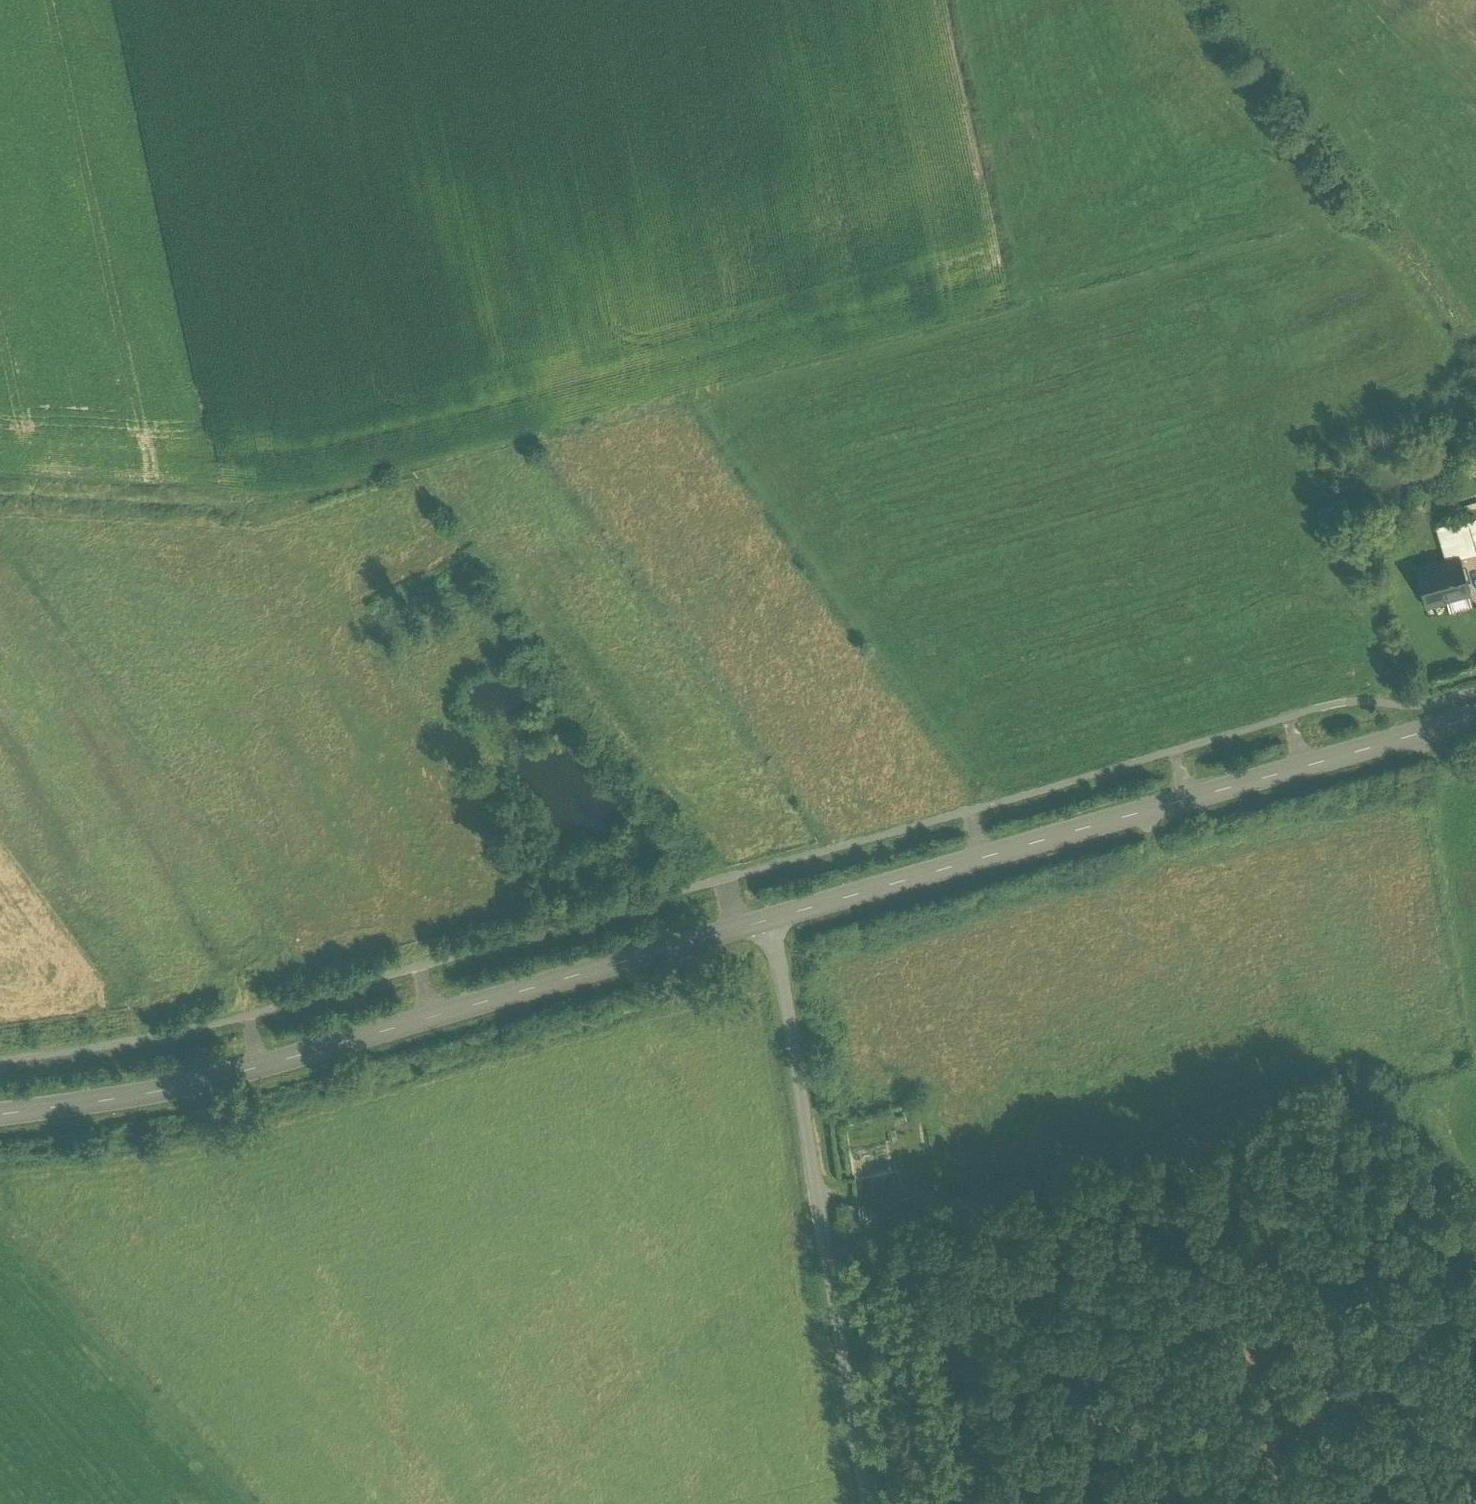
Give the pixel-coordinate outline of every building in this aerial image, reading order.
[(1420,615),(1474,598),(1462,559),(1475,554),(1475,506),(1435,518),(1448,561),(1407,574),(1420,615)]
